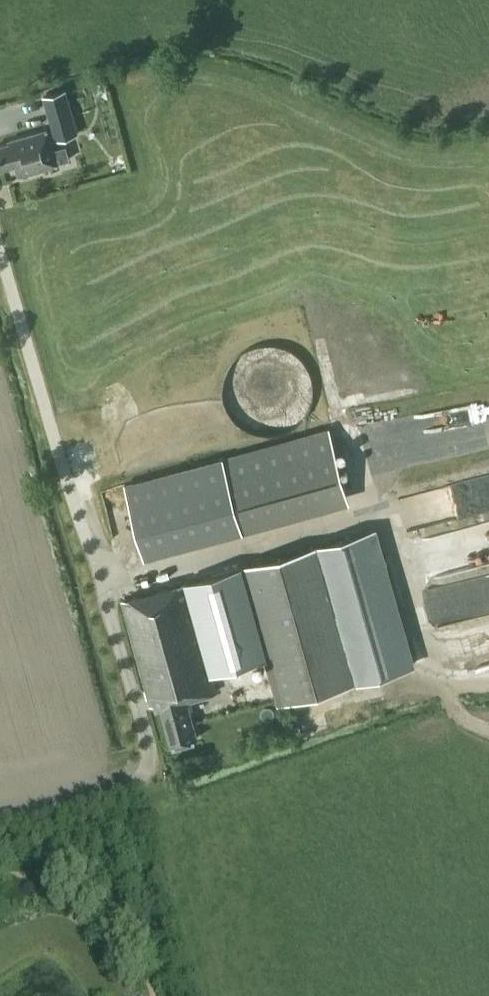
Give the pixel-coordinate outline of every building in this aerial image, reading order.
[(108,89),(105,79),(92,83),(95,92),(108,89)] [(78,131),(66,89),(45,95),(57,137),(78,131)] [(45,127),(8,138),(9,140),(0,143),(0,166),(15,162),(19,173),(56,162),(70,157),(65,143),(52,148),(45,127)] [(329,426),(125,483),(143,548),(348,491),(329,426)] [(488,509),(488,474),(425,486),(431,520),(488,509)] [(378,527),(321,543),(242,565),(280,702),(416,664),(378,527)] [(267,656),(242,565),(186,580),(212,672),(267,656)] [(216,690),(212,672),(186,580),(123,597),(151,704),(155,702),(156,708),(161,707),(170,743),(197,736),(187,698),(216,690)]
